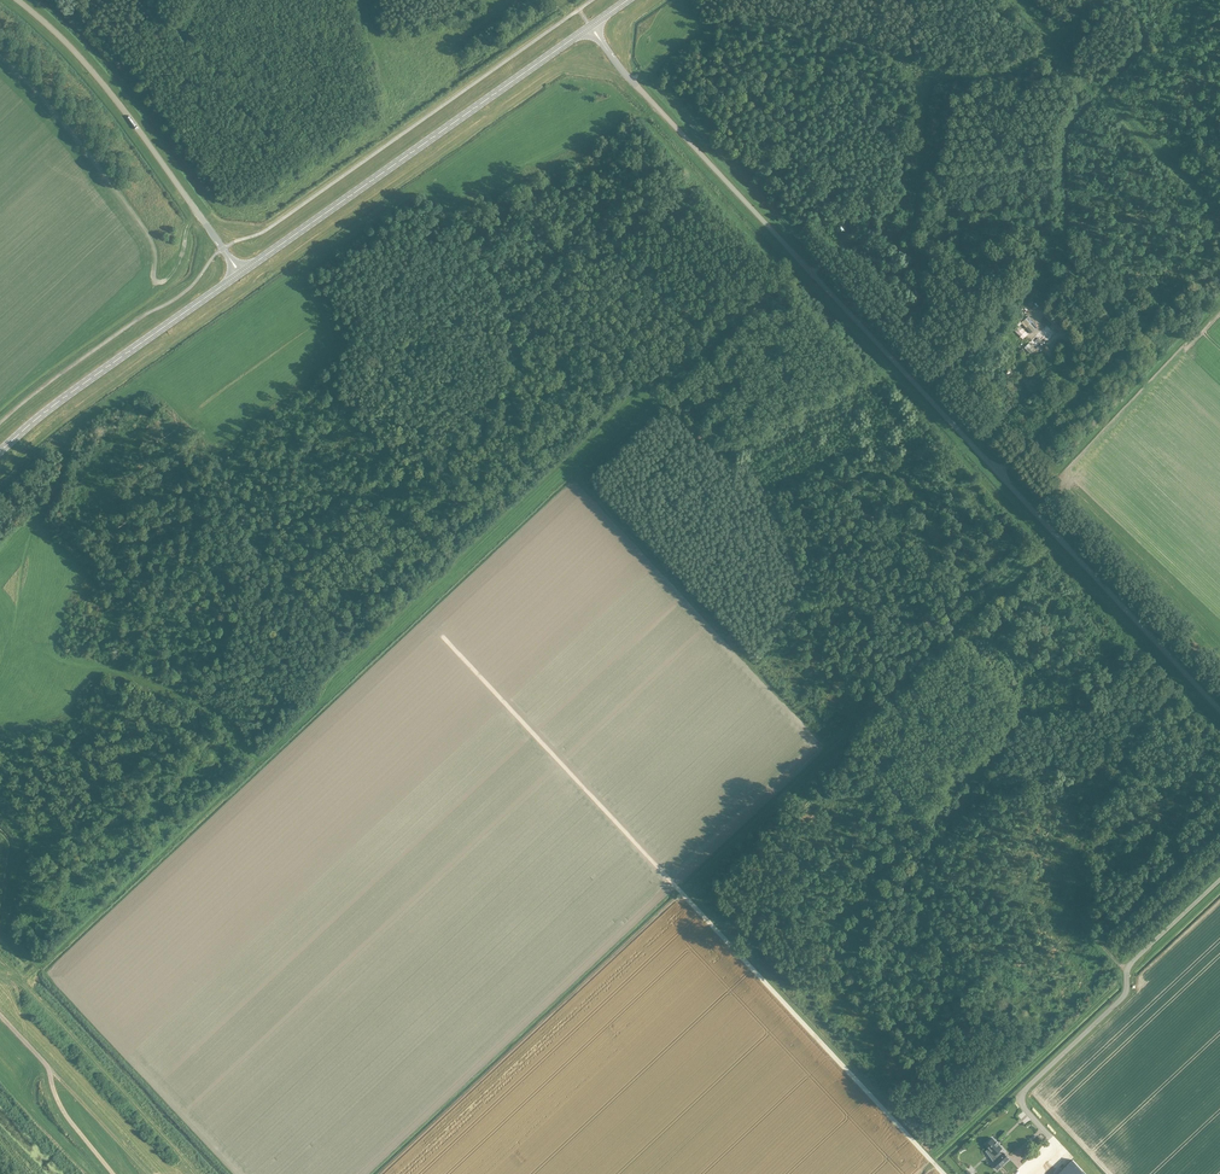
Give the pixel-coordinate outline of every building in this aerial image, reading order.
[(1019,308),(1025,314),(1038,303),(1032,296),(1019,308)] [(1023,348),(1030,356),(1055,334),(1047,325),(1023,348)] [(992,1138),(985,1145),(989,1148),(992,1152),(995,1155),(996,1154),(999,1158),(994,1162),(993,1164),(998,1169),(1009,1158),(1004,1153),(1002,1155),(999,1151),(1002,1148),(999,1145),(999,1144),(997,1142),(996,1142),(992,1138)] [(1017,1158),(1025,1150),(1022,1147),(1014,1155),(1017,1158)] [(1060,1168),(1045,1154),(1038,1147),(1018,1168),(1019,1170),(1026,1169),(1028,1171),(1031,1168),(1034,1168),(1034,1164),(1039,1164),(1039,1165),(1032,1172),(1032,1173),(1054,1173),(1060,1168)] [(1058,1173),(1086,1173),(1073,1160),(1058,1173)]
